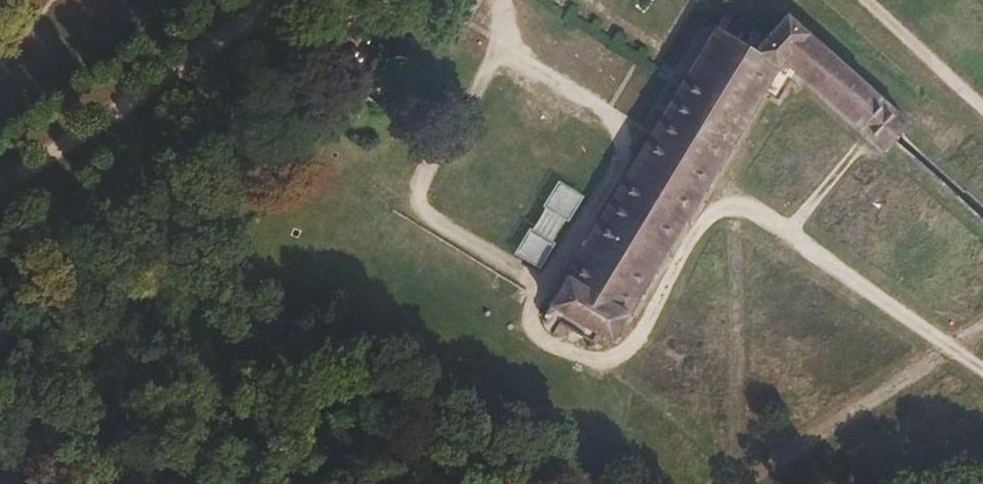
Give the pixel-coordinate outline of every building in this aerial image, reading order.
[(565,281),(540,324),(540,326),(543,331),(555,338),(562,327),(593,344),(590,348),(595,351),(604,337),(614,343),(618,346),(622,339),(617,337),(628,320),(632,322),(635,317),(631,314),(641,297),(645,300),(648,296),(643,293),(653,277),(658,280),(660,275),(656,272),(664,258),(665,256),(670,259),(673,254),(668,251),(683,226),(689,229),(692,223),(687,220),(702,195),(707,198),(709,193),(705,190),(714,174),(719,178),(722,173),(717,170),(729,148),(734,152),(738,146),(733,143),(745,122),(750,125),(753,120),(748,117),(761,96),(766,99),(769,94),(764,91),(776,70),(785,75),(790,67),(859,128),(887,153),(897,142),(896,141),(898,140),(911,124),(884,99),(788,14),(755,50),(724,31),(730,21),(723,16),(717,26),(712,23),(708,30),(714,35),(565,281)]
